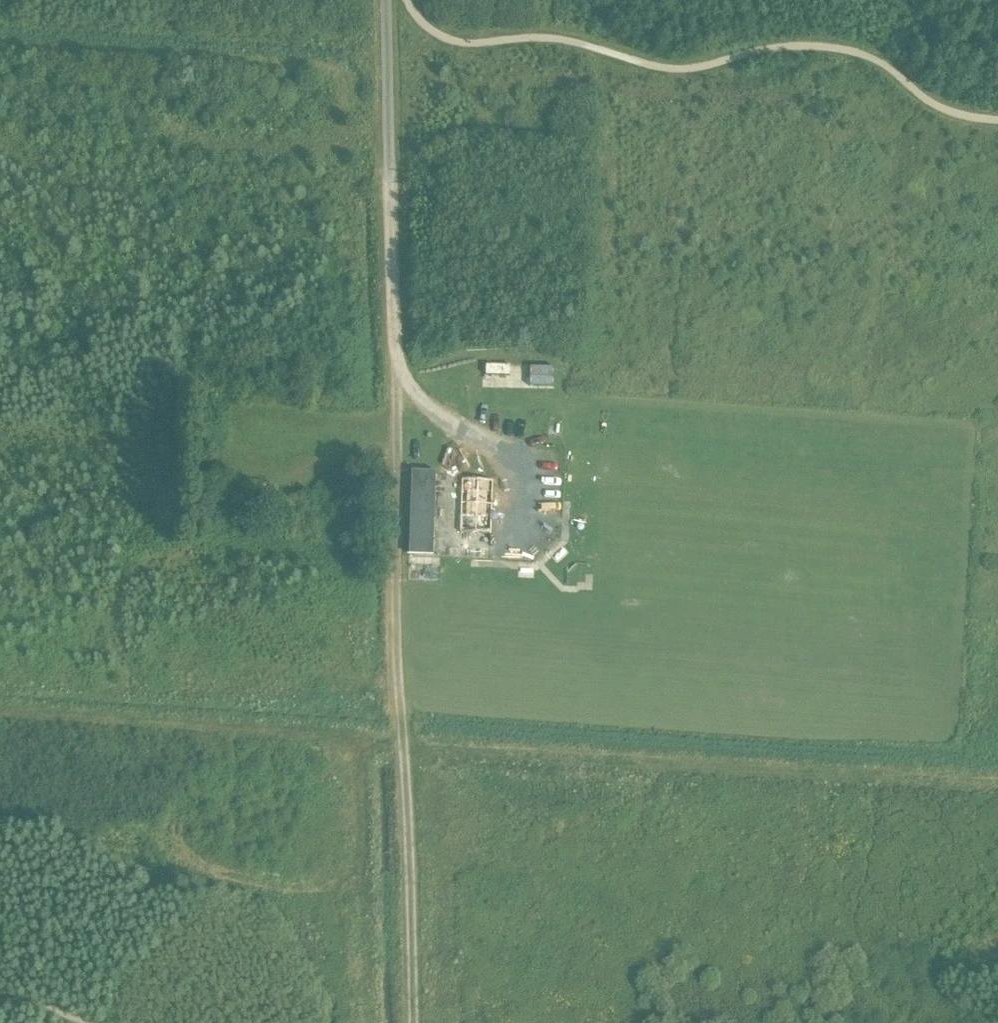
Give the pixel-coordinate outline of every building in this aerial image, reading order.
[(408,554),(432,555),(435,471),(411,470),(408,554)] [(489,534),(492,480),(462,479),(460,532),(489,534)]
